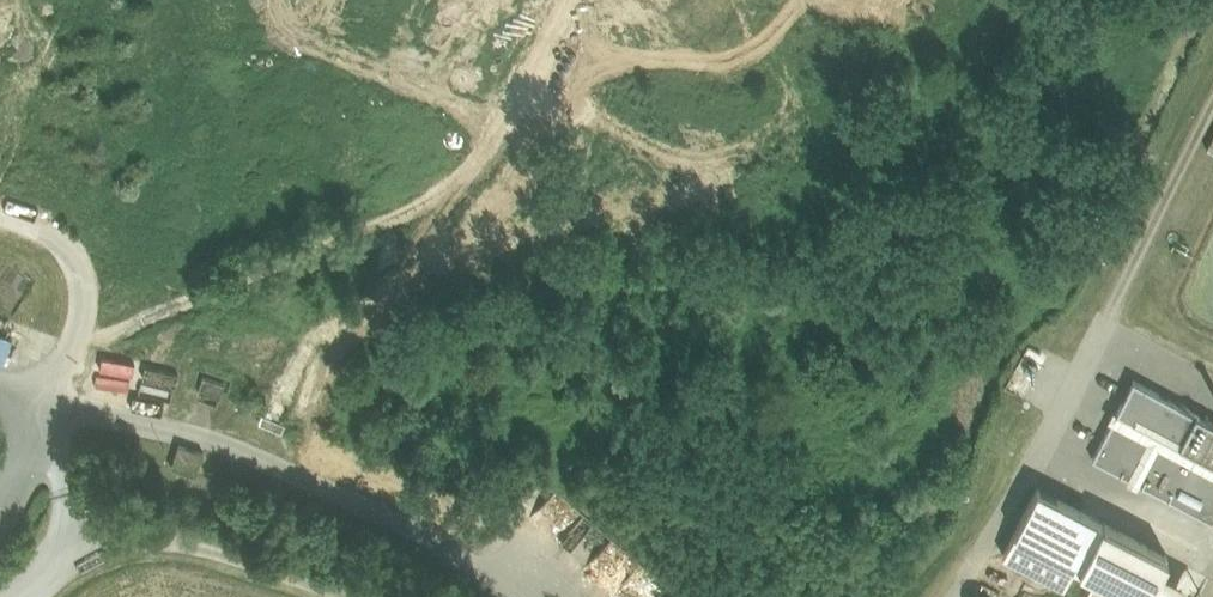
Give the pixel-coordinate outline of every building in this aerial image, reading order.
[(14,337),(0,333),(0,363),(6,365),(14,337)] [(108,366),(100,397),(168,415),(177,384),(108,366)] [(223,401),(228,387),(203,379),(199,393),(223,401)] [(1093,462),(1212,523),(1212,424),(1134,383),(1093,462)] [(286,423),(263,413),(259,421),(282,431),(286,423)] [(205,453),(179,444),(171,467),(197,475),(205,453)] [(1038,490),(1015,535),(1075,566),(1135,596),(1148,596),(1161,572),(1168,558),(1038,490)] [(1075,566),(1015,535),(1004,556),(1064,587),(1075,566)] [(1148,596),(1198,596),(1201,593),(1161,572),(1148,596)] [(33,596),(52,596),(64,585),(54,576),(33,596)]
